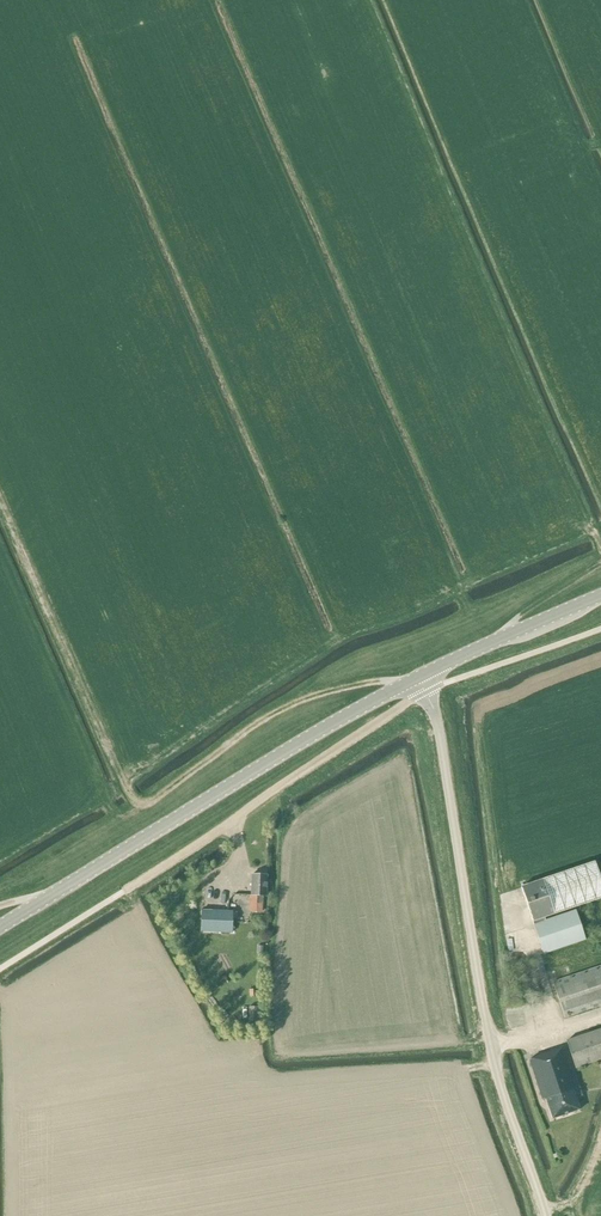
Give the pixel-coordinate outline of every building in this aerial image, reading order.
[(544,917),(600,898),(600,881),(595,862),(521,887),(533,925),(546,921),(544,917)] [(263,903),(263,896),(267,896),(268,875),(252,874),(251,896),(250,895),(249,913),(262,913),(262,903),(263,903)] [(228,911),(237,911),(237,896),(228,895),(228,911)] [(232,911),(202,910),(201,931),(232,933),(232,911)] [(543,954),(585,940),(576,911),(546,921),(533,925),(543,954)] [(552,982),(564,1017),(600,1005),(600,966),(552,982)] [(258,1021),(258,1007),(248,1007),(248,1021),(258,1021)] [(575,1068),(600,1059),(600,1029),(566,1041),(575,1068)] [(575,1098),(582,1096),(579,1088),(576,1089),(563,1048),(529,1061),(542,1100),(545,1099),(552,1119),(579,1110),(575,1098)]
